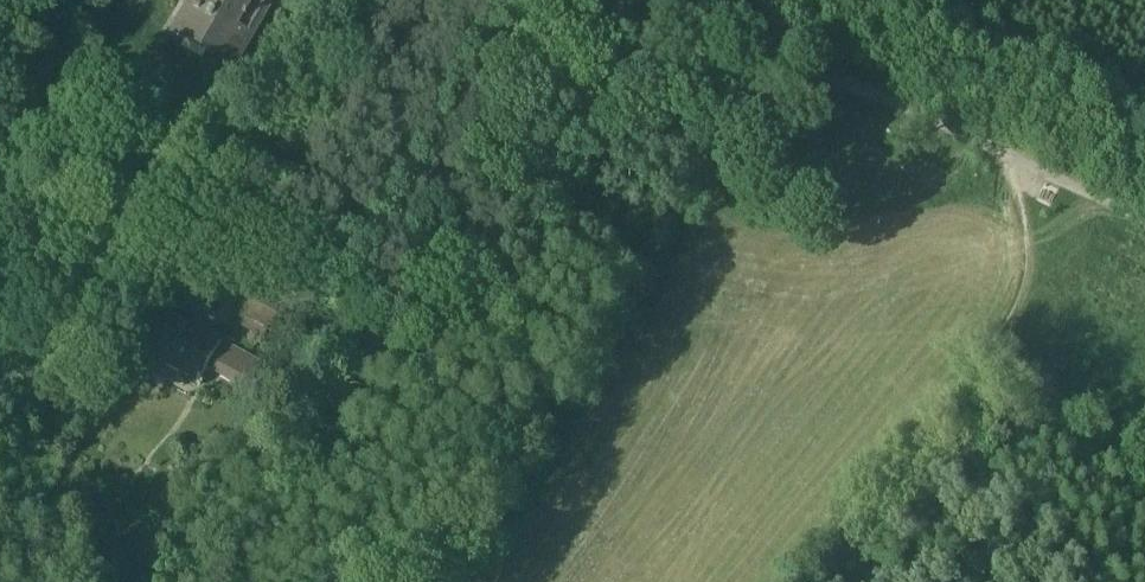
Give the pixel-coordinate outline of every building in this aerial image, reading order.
[(188,15),(195,19),(181,44),(224,68),(235,48),(244,53),(274,0),(197,0),(188,15)] [(280,2),(294,10),(300,0),(282,0),(280,2)] [(278,318),(247,301),(238,318),(268,335),(273,326),(278,318)] [(191,325),(170,314),(162,330),(156,327),(153,333),(158,336),(146,358),(167,369),(200,387),(208,373),(223,346),(210,338),(212,334),(192,323),(191,325)] [(273,326),(268,334),(272,337),(277,328),(273,326)] [(270,373),(223,346),(208,373),(255,399),(270,373)] [(167,369),(146,358),(140,370),(160,381),(167,369)]
